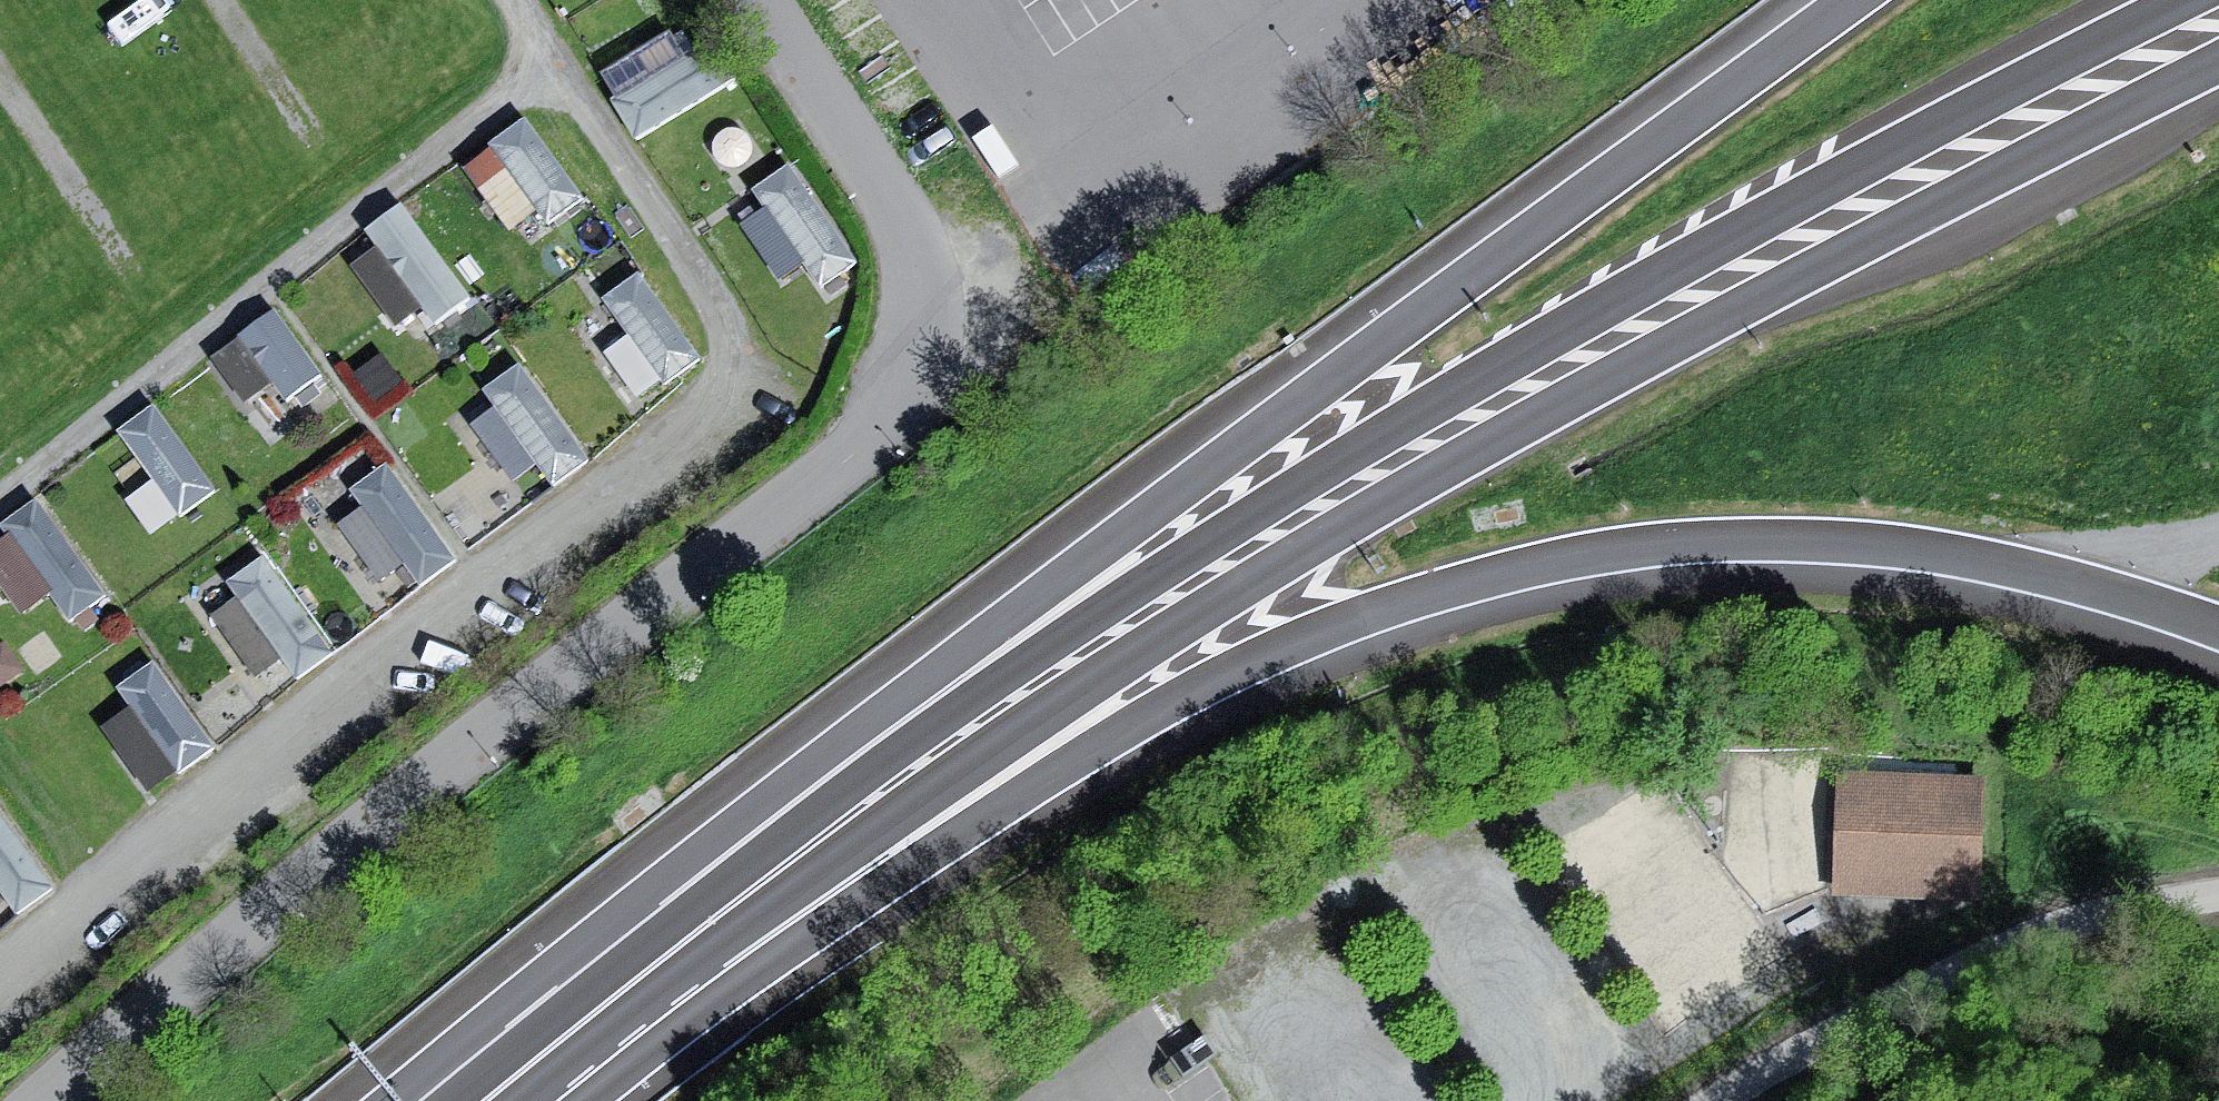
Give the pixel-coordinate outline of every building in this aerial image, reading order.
[(636,127),(715,89),(684,24),(605,61),(636,127)] [(577,196),(524,121),(493,143),(519,179),(547,217),(577,196)] [(803,155),(741,186),(790,283),(852,252),(803,155)] [(463,293),(400,206),(369,229),(403,274),(433,315),(463,293)] [(692,354),(638,280),(608,301),(661,376),(692,354)] [(314,373),(274,316),(243,337),(258,358),(284,395),(314,373)] [(584,458),(520,369),(490,390),(522,434),(554,479),(584,458)] [(211,488),(154,409),(123,431),(155,477),(180,510),(211,488)] [(450,558),(387,469),(357,490),(389,534),(421,579),(450,558)] [(100,593),(36,502),(5,524),(35,567),(69,615),(100,593)] [(327,650),(264,561),(234,582),(266,626),(298,671),(327,650)] [(209,748),(151,667),(121,688),(156,736),(180,769),(209,748)] [(1984,786),(1848,776),(1839,882),(1976,893),(1984,786)] [(0,821),(0,883),(18,908),(48,886),(0,821)]
